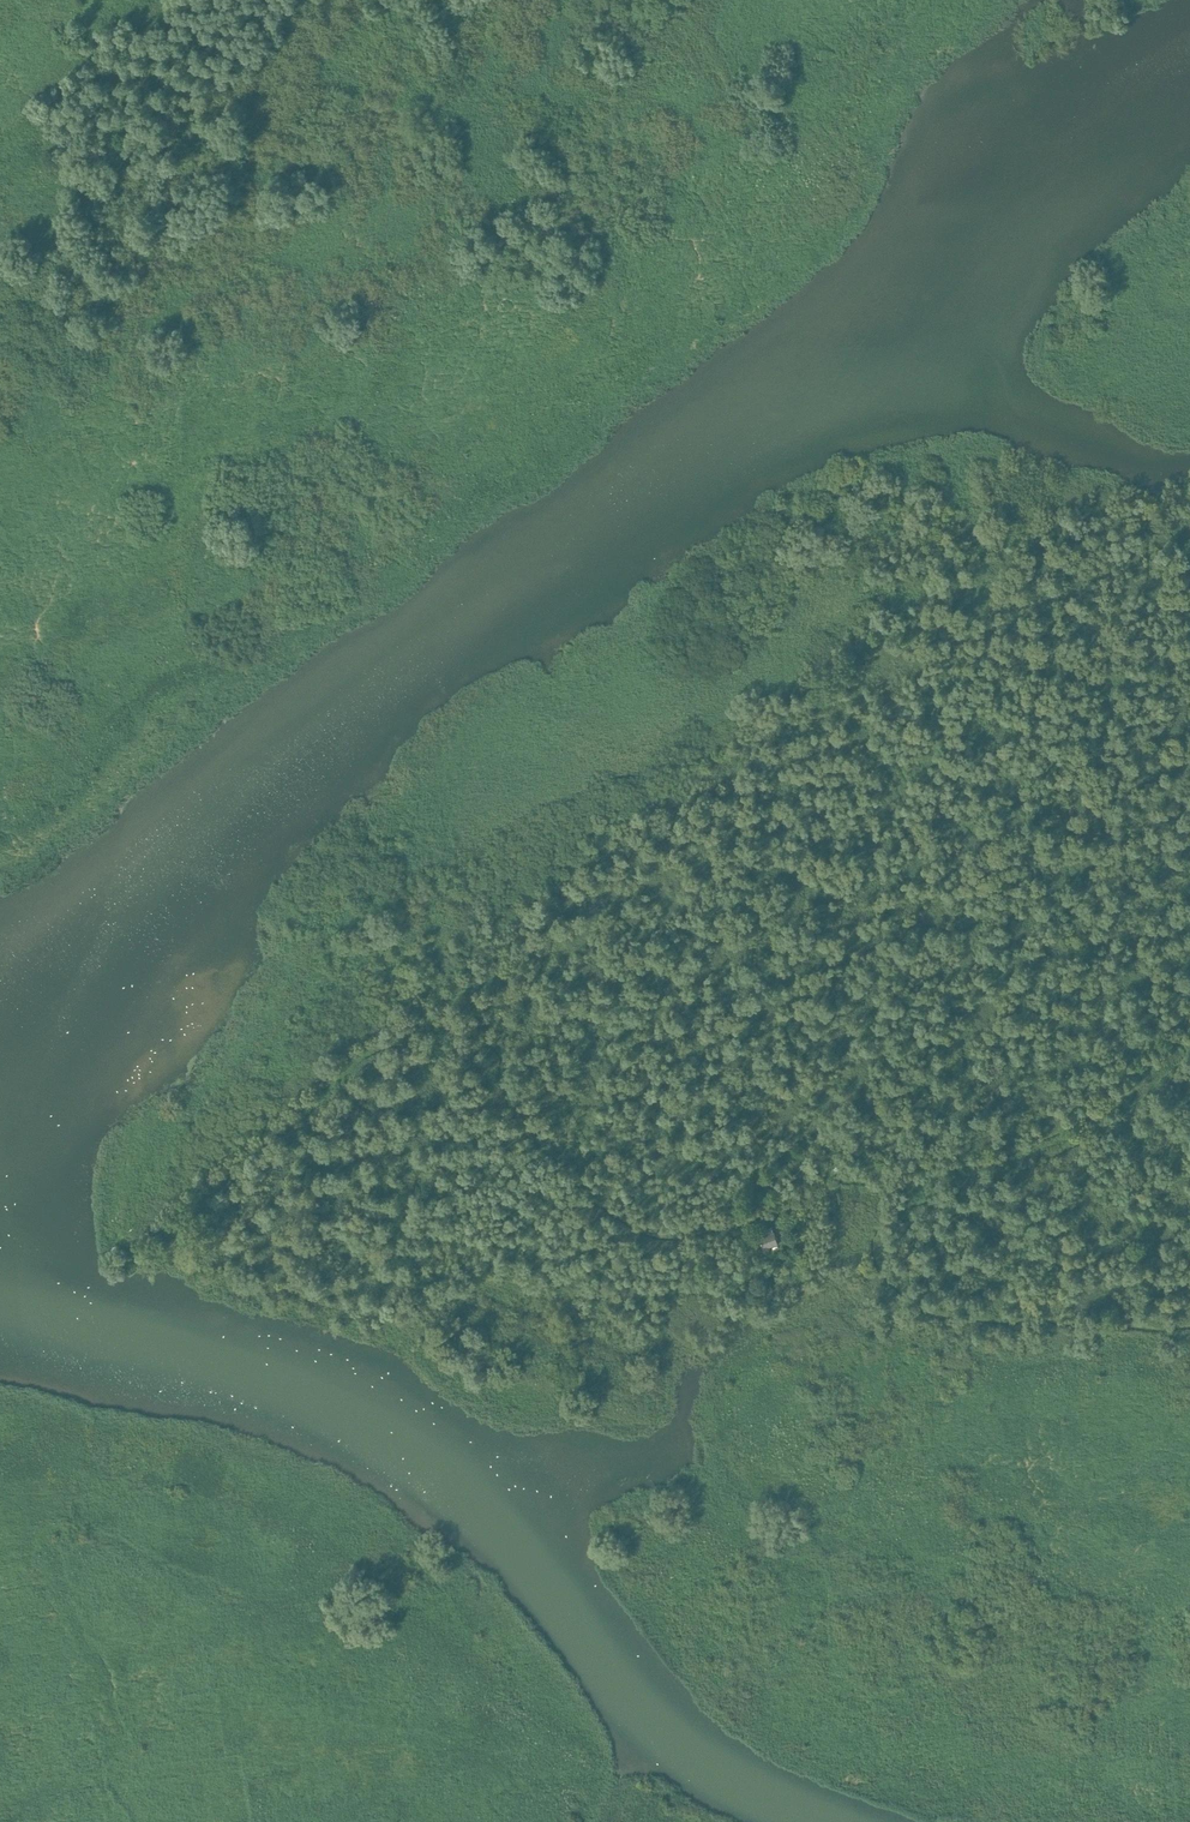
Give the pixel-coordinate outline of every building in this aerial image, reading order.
[(761,1237),(760,1237),(760,1238),(763,1249),(764,1250),(778,1246),(774,1232),(761,1237)]
